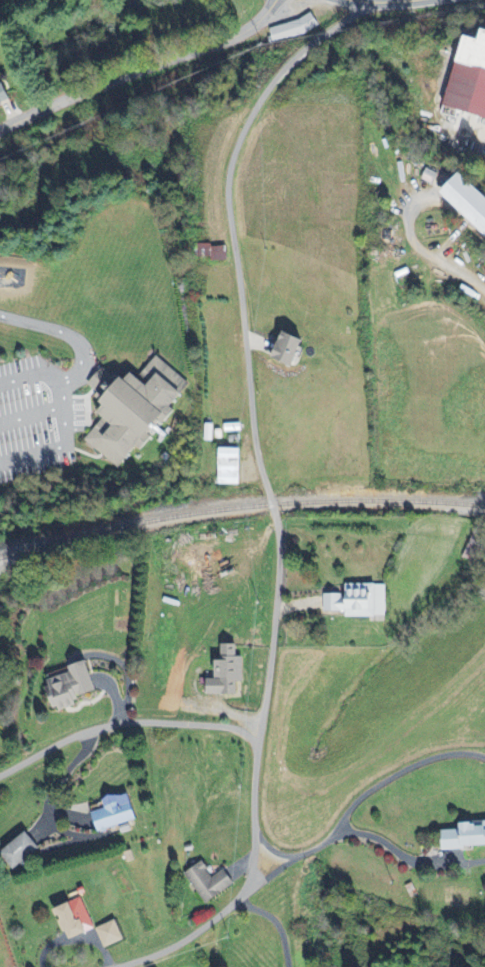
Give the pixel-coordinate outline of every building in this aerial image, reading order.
[(270,30),(274,43),(319,28),(315,15),(270,30)] [(466,36),(448,108),(484,118),(484,41),(466,36)] [(14,102),(6,84),(0,87),(0,109),(14,102)] [(447,194),(484,234),(484,191),(468,174),(447,194)] [(208,262),(230,260),(229,246),(207,248),(208,262)] [(308,340),(287,334),(279,362),(300,368),(308,340)] [(121,471),(142,447),(146,450),(176,415),(173,412),(187,396),(165,376),(171,368),(157,356),(131,386),(117,373),(115,376),(105,368),(90,386),(100,394),(96,397),(106,406),(100,413),(106,418),(86,441),(121,471)] [(187,382),(172,369),(166,376),(181,389),(187,382)] [(243,450),(219,450),(219,485),(242,486),(243,450)] [(326,596),(325,613),(348,613),(348,618),(387,619),(387,586),(348,586),(348,597),(326,596)] [(210,694),(240,694),(240,682),(246,682),(246,657),(238,657),(238,644),(222,644),(222,679),(210,679),(210,694)] [(49,681),(53,693),(51,693),(56,711),(76,706),(75,700),(99,693),(90,662),(73,667),(75,673),(49,681)] [(96,812),(101,831),(140,821),(133,793),(106,799),(109,809),(96,812)] [(445,849),(484,847),(484,823),(463,824),(464,830),(444,831),(445,849)] [(30,834),(0,852),(0,854),(10,870),(41,852),(30,834)] [(184,876),(207,906),(237,883),(226,869),(215,878),(203,862),(184,876)] [(61,907),(71,939),(96,931),(86,900),(61,907)] [(126,942),(120,921),(99,927),(105,948),(126,942)]
